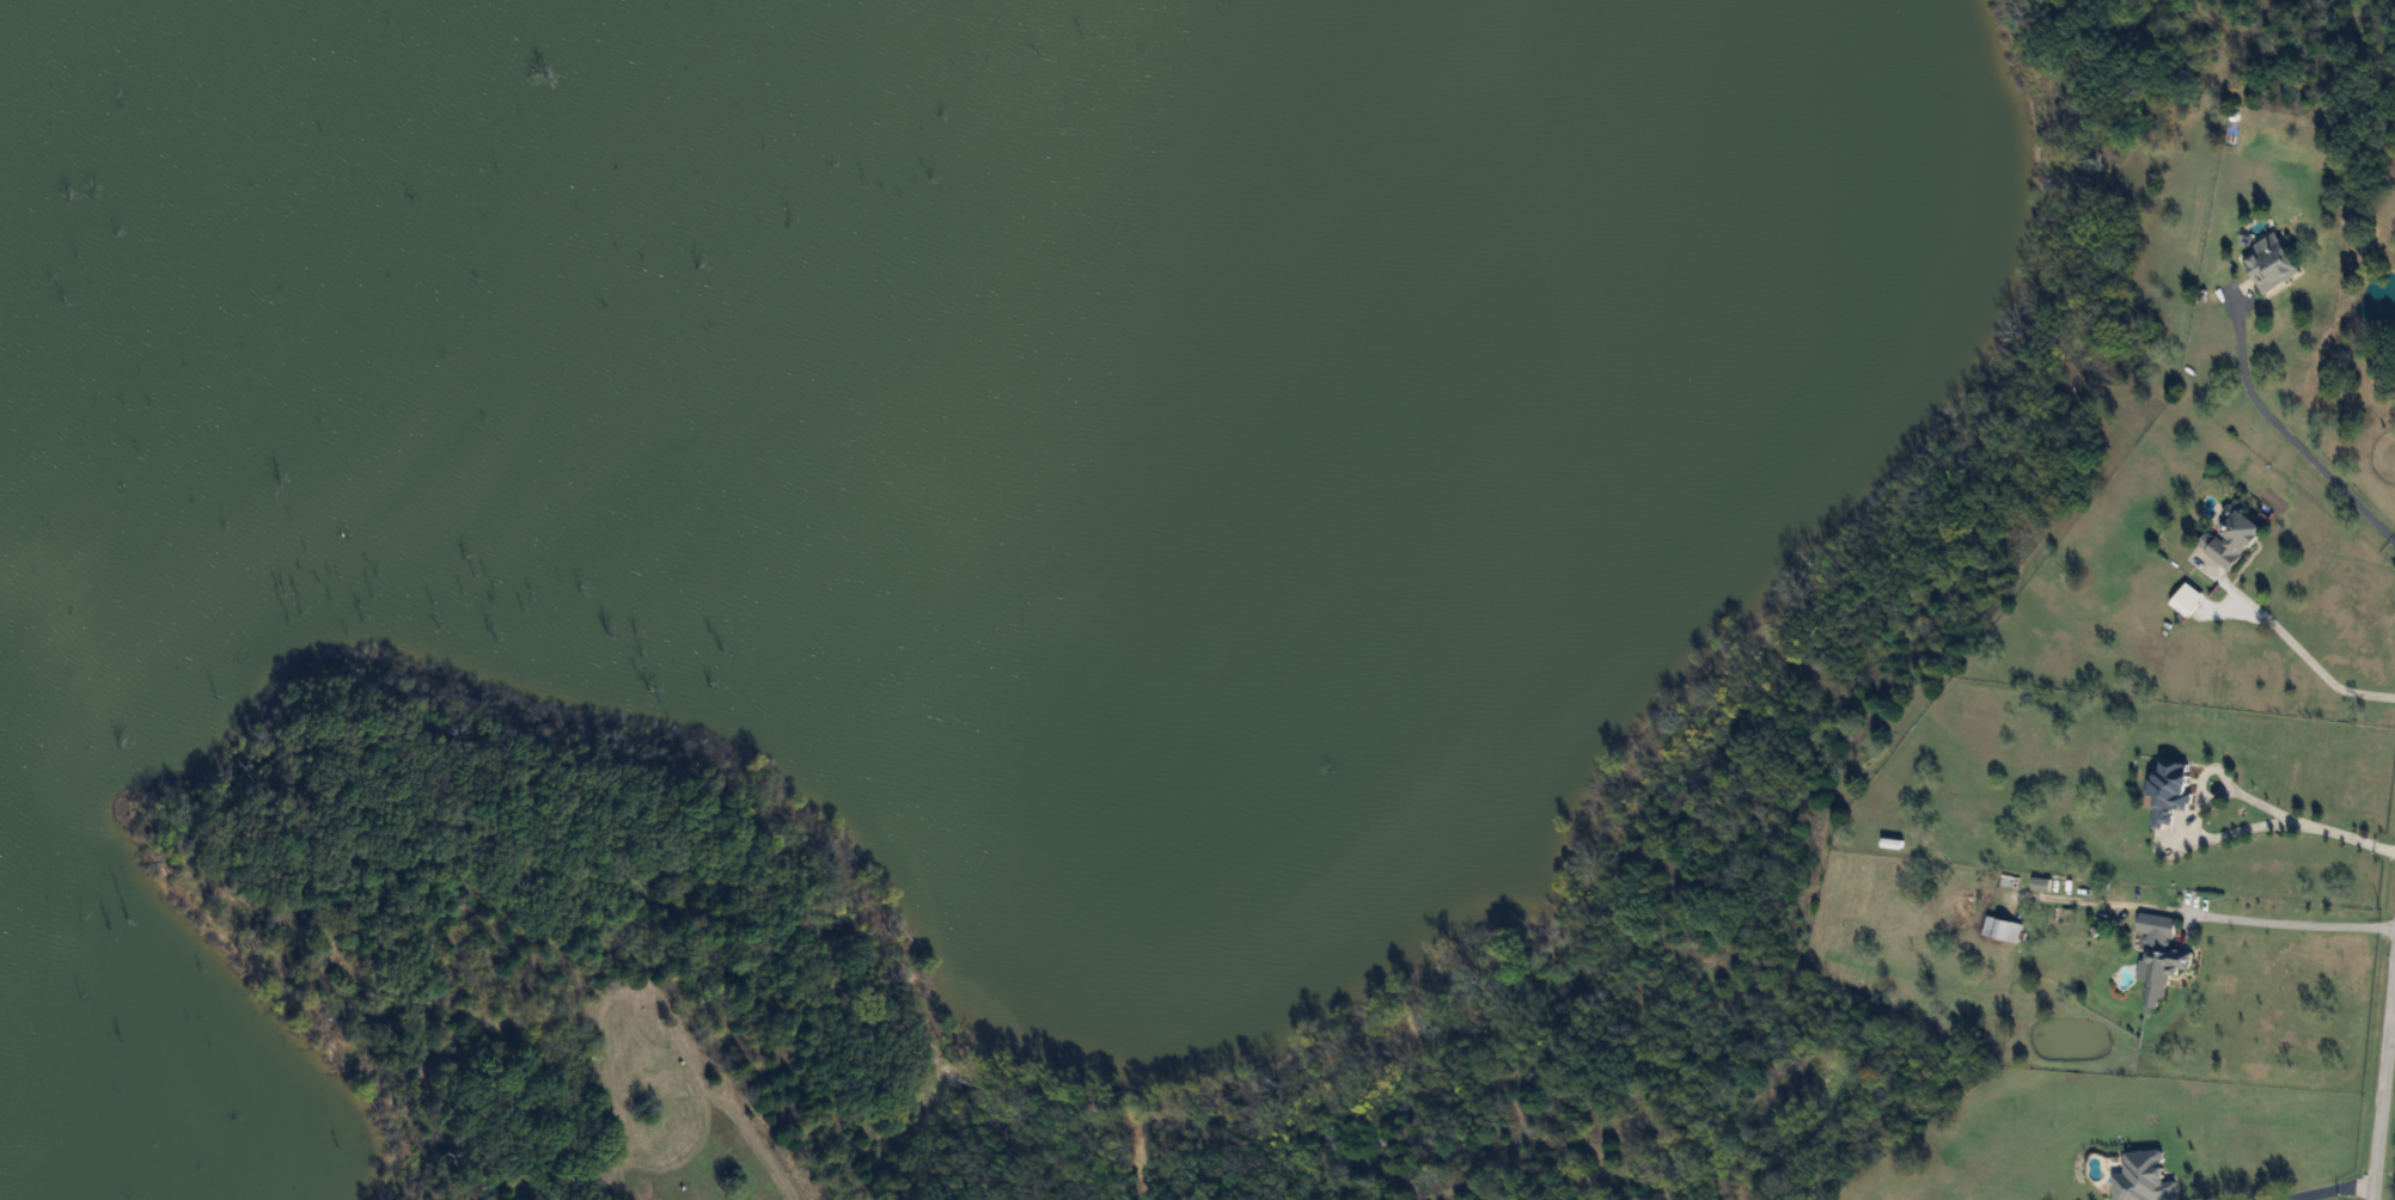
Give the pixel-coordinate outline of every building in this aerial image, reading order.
[(2277,232),(2241,256),(2266,294),(2302,270),(2277,232)] [(2265,530),(2231,501),(2222,513),(2232,522),(2218,538),(2209,530),(2198,544),(2230,571),(2265,530)] [(2191,811),(2192,763),(2163,763),(2163,772),(2154,771),(2153,827),(2171,828),(2171,810),(2191,811)] [(2138,934),(2175,938),(2177,917),(2140,913),(2138,934)] [(2018,943),(2022,924),(1987,916),(1983,935),(2018,943)] [(2194,954),(2143,947),(2139,980),(2149,981),(2145,1008),(2158,1010),(2159,998),(2168,999),(2172,969),(2192,971),(2194,954)] [(2178,1181),(2166,1181),(2164,1150),(2125,1152),(2126,1173),(2114,1174),(2115,1199),(2178,1199),(2178,1181)]
